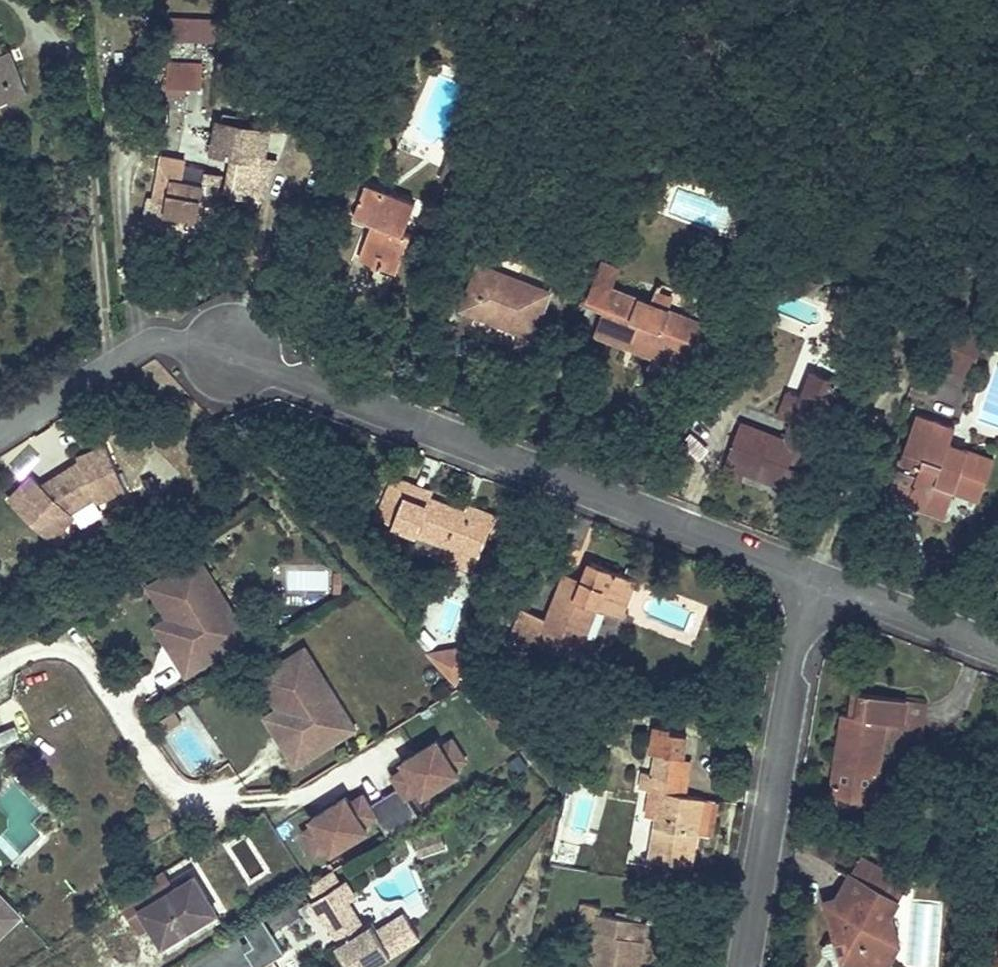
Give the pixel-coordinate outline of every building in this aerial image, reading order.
[(11,89),(15,80),(6,56),(0,58),(0,93),(11,89)] [(216,96),(218,72),(183,69),(182,93),(216,96)] [(416,136),(446,146),(466,83),(435,73),(416,136)] [(0,93),(0,107),(22,99),(15,80),(11,89),(0,93)] [(282,138),(233,128),(227,157),(245,161),(252,163),(245,199),(276,206),(291,170),(276,166),(282,138)] [(245,199),(252,163),(245,161),(238,198),(245,199)] [(227,211),(233,182),(218,179),(219,175),(197,170),(197,167),(175,162),(166,205),(163,204),(160,218),(163,221),(166,222),(165,226),(198,233),(200,222),(209,224),(212,208),(227,211)] [(371,223),(382,196),(358,187),(348,213),(371,223)] [(409,281),(423,244),(417,241),(427,214),(382,196),(371,223),(388,229),(384,239),(380,237),(369,266),(409,281)] [(558,306),(490,277),(473,320),(542,349),(558,306)] [(630,304),(613,348),(651,364),(655,355),(692,371),(706,335),(630,304)] [(976,334),(997,343),(997,337),(978,329),(976,334)] [(976,334),(973,340),(997,349),(997,343),(976,334)] [(973,340),(957,379),(986,392),(997,362),(997,349),(973,340)] [(740,479),(794,502),(801,488),(812,492),(849,398),(821,388),(794,455),(755,440),(740,479)] [(895,507),(956,532),(966,507),(992,517),(997,501),(997,480),(958,464),(966,445),(926,429),(895,507)] [(29,480),(6,504),(47,544),(66,524),(67,522),(68,521),(67,519),(66,518),(92,502),(93,503),(94,504),(96,505),(98,504),(122,494),(103,450),(75,462),(76,466),(50,483),(52,487),(43,493),(39,489),(29,480)] [(50,483),(39,489),(43,493),(52,487),(50,483)] [(801,488),(794,502),(805,507),(812,492),(801,488)] [(394,504),(383,532),(471,565),(481,536),(452,526),(454,519),(421,507),(419,512),(394,504)] [(211,594),(192,562),(143,592),(163,624),(177,646),(164,654),(180,680),(216,658),(211,650),(228,639),(203,599),(211,594)] [(568,596),(552,591),(538,624),(517,616),(508,641),(561,663),(567,647),(574,650),(585,621),(608,630),(624,590),(579,572),(573,586),(568,596)] [(556,579),(552,591),(568,596),(573,586),(556,579)] [(211,594),(203,599),(228,639),(211,650),(216,658),(241,642),(211,594)] [(177,646),(163,624),(150,632),(164,654),(177,646)] [(567,647),(561,663),(575,669),(582,652),(574,650),(567,647)] [(288,770),(322,749),(317,742),(317,741),(334,730),(309,691),(308,690),(317,685),(298,654),(251,683),(271,714),(284,736),(272,744),(288,770)] [(347,734),(317,685),(308,690),(309,691),(334,730),(317,741),(317,742),(322,749),(347,734)] [(174,709),(158,718),(165,730),(181,722),(174,709)] [(284,736),(271,714),(258,722),(272,744),(284,736)] [(833,736),(824,797),(852,801),(851,812),(866,814),(868,801),(863,801),(865,786),(871,786),(875,760),(877,743),(895,745),(897,722),(845,715),(843,736),(833,736)] [(892,761),(895,745),(877,743),(875,760),(892,761)] [(463,768),(450,747),(438,754),(451,775),(463,768)] [(414,823),(403,804),(416,797),(419,803),(455,781),(451,775),(438,754),(435,748),(399,769),(403,775),(389,783),(396,794),(366,811),(359,801),(346,809),(342,803),(307,824),(310,830),(323,852),(327,858),(362,836),(359,831),(372,823),(383,842),(414,823)] [(631,785),(628,804),(647,808),(637,875),(682,880),(694,811),(665,807),(668,790),(631,785)] [(852,801),(824,797),(823,808),(851,812),(852,801)] [(251,836),(276,882),(297,870),(272,824),(251,836)] [(323,852),(310,830),(299,837),(312,859),(323,852)] [(437,853),(430,833),(409,841),(417,861),(437,853)] [(320,880),(329,894),(323,897),(334,914),(338,912),(353,936),(348,939),(366,966),(376,966),(433,932),(418,908),(390,926),(385,917),(380,920),(365,895),(369,892),(359,875),(353,879),(344,865),(320,880)] [(843,966),(871,966),(876,958),(888,964),(898,946),(878,933),(900,892),(855,866),(829,910),(820,912),(832,946),(839,944),(846,954),(839,965),(843,966)] [(166,924),(174,939),(229,906),(207,869),(167,894),(160,881),(145,890),(166,924)] [(166,924),(145,890),(117,907),(138,941),(166,924)] [(17,919),(0,901),(0,935),(17,919)] [(239,932),(258,966),(282,953),(263,919),(239,932)] [(587,966),(637,966),(643,930),(596,921),(587,966)] [(223,940),(205,950),(215,966),(221,966),(234,959),(223,940)] [(871,966),(886,966),(888,964),(876,958),(871,966)] [(234,959),(221,966),(239,966),(234,959)]
